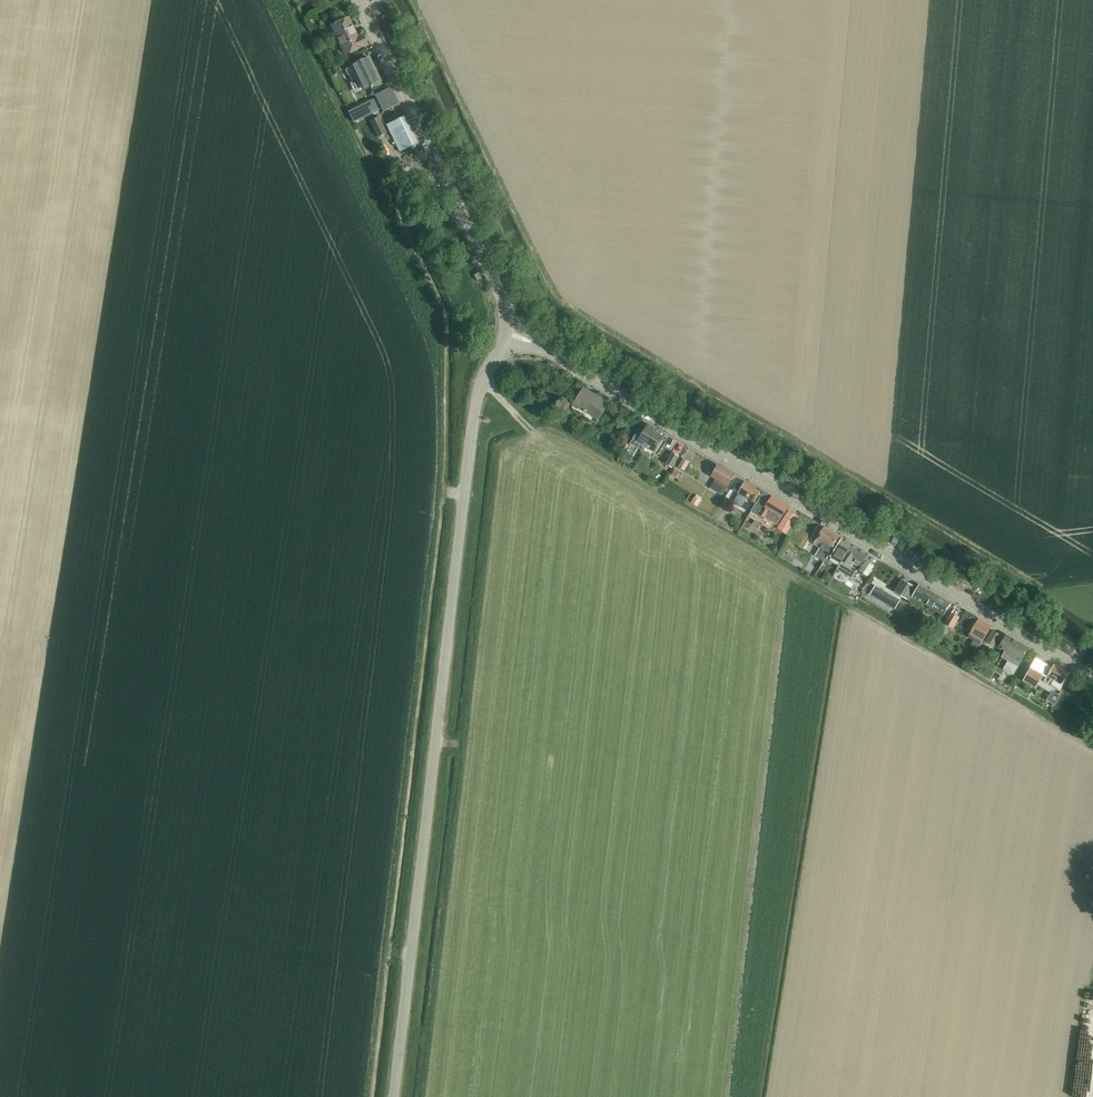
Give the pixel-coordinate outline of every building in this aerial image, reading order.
[(332,25),(345,54),(367,44),(363,35),(358,37),(348,17),(332,25)] [(353,66),(350,67),(361,90),(364,89),(364,90),(381,81),(370,57),(352,65),(353,66)] [(375,98),(360,106),(366,117),(381,109),(383,112),(392,107),(389,102),(380,107),(376,98),(375,98)] [(400,152),(405,150),(418,144),(404,116),(396,120),(388,126),(400,152)] [(574,405),(572,409),(597,423),(599,420),(602,414),(609,402),(584,388),(581,393),(577,399),(574,405)] [(632,442),(645,449),(647,446),(657,429),(649,424),(646,429),(641,426),(636,434),(632,442)] [(657,429),(647,446),(660,454),(667,441),(663,439),(666,434),(657,429)] [(629,444),(625,451),(634,456),(638,449),(631,444),(629,444)] [(672,467),(677,459),(679,455),(673,452),(667,464),(672,467)] [(686,471),(688,466),(690,462),(683,458),(679,467),(686,471)] [(716,479),(712,486),(711,488),(723,495),(735,475),(719,465),(717,469),(713,466),(709,472),(712,475),(711,477),(716,479)] [(674,469),(670,476),(675,479),(679,472),(674,469)] [(740,493),(738,495),(734,502),(742,508),(748,498),(755,503),(762,492),(745,482),(744,484),(739,481),(734,490),(740,493)] [(695,496),(692,502),(698,506),(701,500),(695,496)] [(760,514),(767,519),(777,525),(789,506),(773,496),(766,506),(758,501),(751,512),(759,516),(760,514)] [(789,510),(777,529),(788,536),(800,517),(789,510)] [(815,542),(814,544),(821,548),(815,558),(824,564),(827,559),(838,539),(839,537),(824,528),(815,542)] [(838,539),(827,559),(833,563),(834,559),(841,563),(841,562),(851,544),(842,539),(841,541),(838,539)] [(839,566),(837,569),(852,579),(853,578),(858,569),(861,564),(862,565),(858,571),(867,577),(874,567),(867,563),(865,561),(869,555),(851,544),(841,562),(841,563),(839,566)] [(771,548),(770,549),(773,554),(777,554),(778,554),(780,550),(780,549),(778,545),(773,545),(771,548)] [(778,554),(777,556),(797,568),(800,563),(780,550),(778,554)] [(900,582),(894,592),(908,600),(909,598),(915,587),(910,584),(902,579),(900,582)] [(920,584),(918,588),(913,597),(944,615),(952,603),(920,584)] [(876,586),(870,595),(878,599),(889,606),(894,598),(895,597),(876,586)] [(944,624),(953,629),(961,618),(952,612),(944,624)] [(975,639),(968,651),(966,653),(975,658),(982,644),(981,643),(991,626),(979,619),(977,622),(975,621),(970,628),(973,629),(969,636),(975,639)] [(1001,634),(994,629),(986,641),(995,646),(1001,634)] [(934,641),(938,644),(939,643),(940,641),(942,642),(943,640),(945,638),(938,634),(937,637),(936,638),(934,641)] [(1006,651),(1004,654),(1002,657),(1009,661),(1004,669),(1013,674),(1029,648),(1007,634),(1000,647),(1006,651)] [(1063,685),(1070,673),(1054,664),(1052,669),(1045,681),(1059,690),(1062,685),(1063,685)] [(1043,673),(1031,666),(1024,678),(1036,685),(1043,673)]
